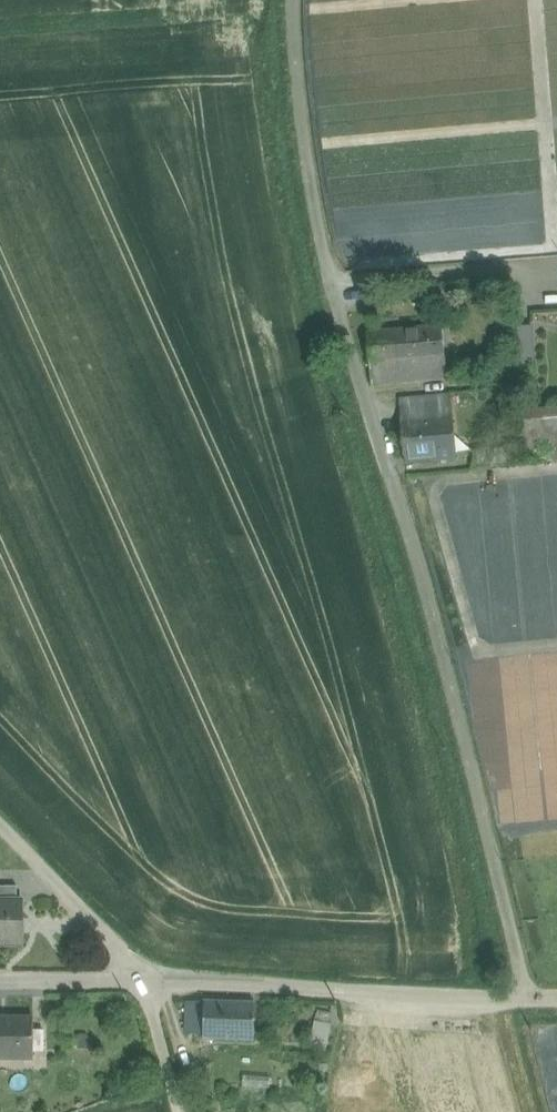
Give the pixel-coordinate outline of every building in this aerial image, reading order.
[(442,325),(368,332),(373,385),(447,378),(442,325)] [(532,328),(514,330),(517,371),(535,370),(532,328)] [(450,395),(401,399),(407,464),(456,459),(450,395)] [(542,409),(546,449),(556,448),(556,408),(542,409)] [(542,409),(516,412),(520,452),(546,449),(542,409)] [(17,901),(18,885),(0,885),(0,901),(17,901)] [(23,901),(17,901),(0,901),(0,946),(23,946),(23,901)] [(206,997),(187,997),(185,1034),(204,1035),(206,997)] [(258,1000),(206,997),(204,1035),(204,1040),(256,1042),(258,1000)] [(36,1057),(35,1016),(0,1017),(0,1058),(36,1057)] [(332,1020),(317,1016),(309,1045),(325,1049),(332,1020)] [(90,1035),(79,1034),(78,1049),(88,1050),(90,1035)]
